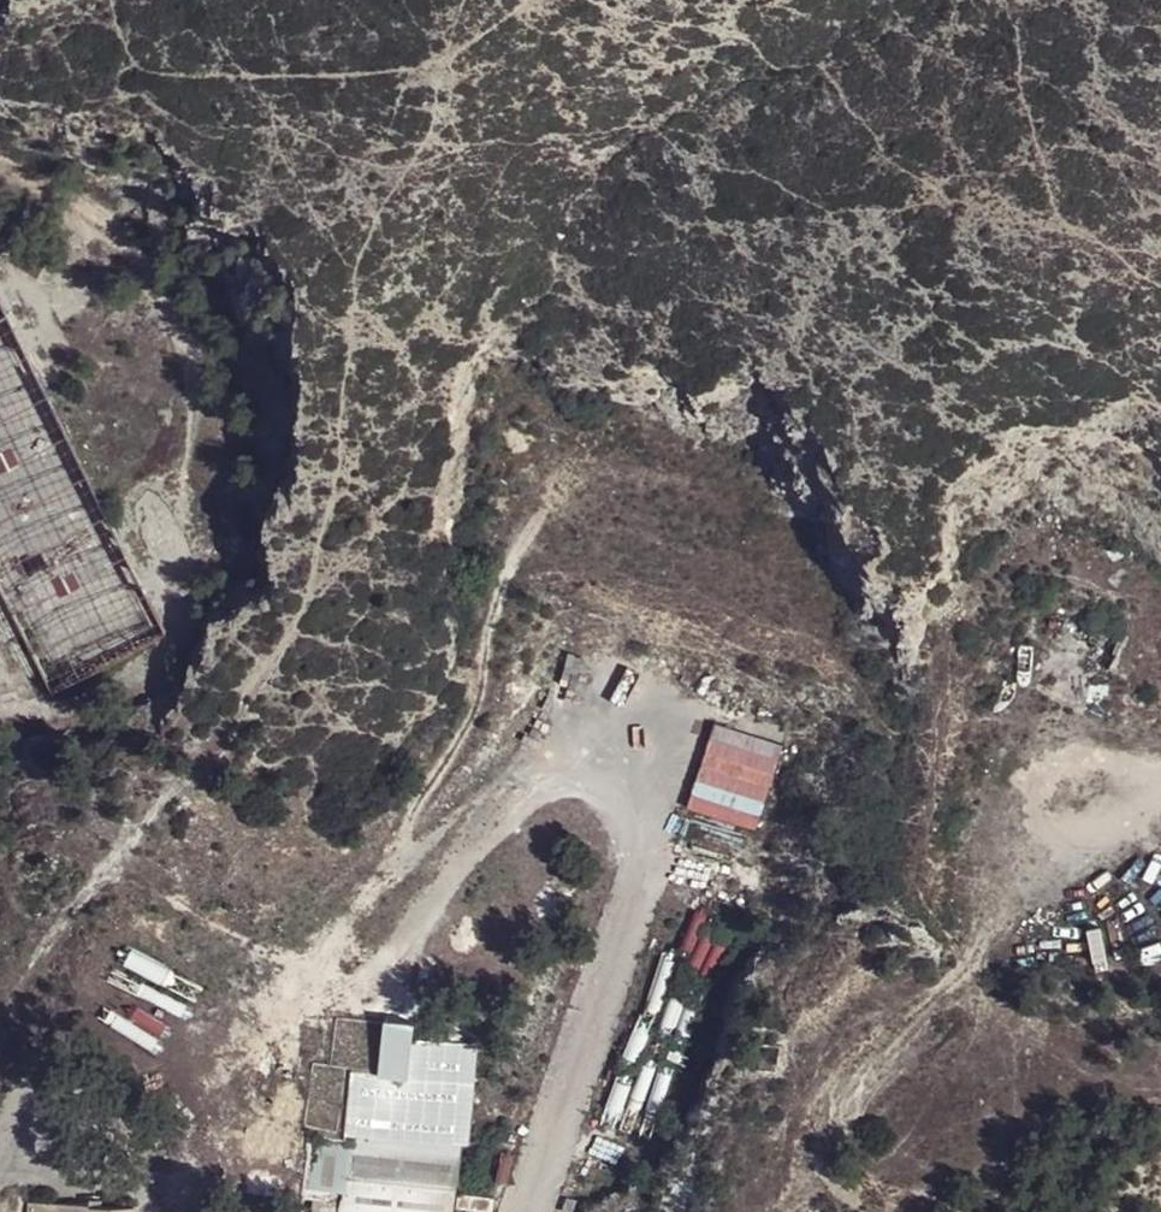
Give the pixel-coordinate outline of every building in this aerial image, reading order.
[(170,624),(0,295),(0,572),(55,682),(170,624)] [(753,834),(784,747),(715,722),(683,808),(753,834)] [(477,1046),(412,1039),(413,1015),(384,1011),(377,1065),(355,1063),(348,1123),(316,1127),(305,1195),(312,1195),(310,1211),(455,1211),(462,1143),(467,1145),(477,1046)] [(31,1211),(138,1211),(138,1200),(91,1196),(88,1193),(32,1194),(31,1211)]
